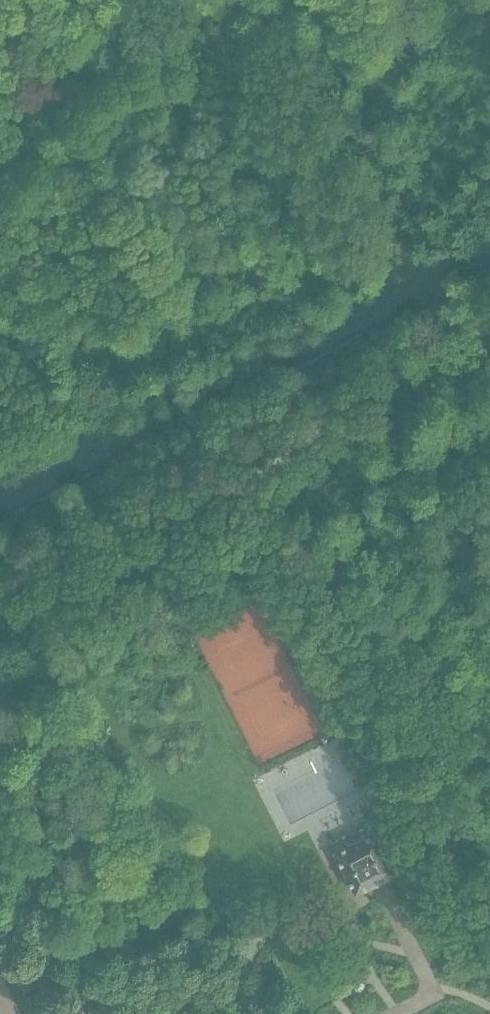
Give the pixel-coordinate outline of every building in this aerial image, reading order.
[(342,721),(326,690),(307,700),(323,731),(342,721)] [(400,872),(377,828),(333,851),(356,895),(369,888),(369,889),(388,879),(400,872)]
